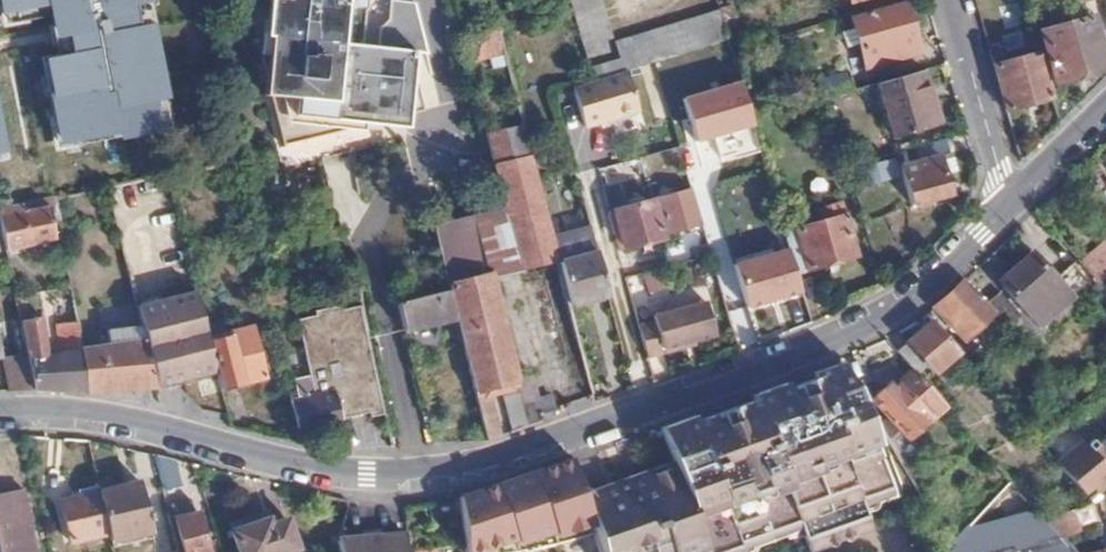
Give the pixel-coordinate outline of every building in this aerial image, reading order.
[(11,62),(25,146),(157,125),(138,0),(0,0),(0,13),(44,7),(48,30),(58,28),(62,53),(11,62)] [(410,116),(414,74),(417,54),(362,49),(367,0),(272,0),(270,22),(254,26),(268,78),(265,99),(273,100),(287,149),(375,126),(410,130),(410,116)] [(386,32),(415,34),(416,1),(405,0),(388,0),(386,32)] [(570,9),(585,58),(606,52),(603,39),(610,37),(600,0),(568,0),(570,9)] [(1044,28),(1041,28),(1056,80),(1102,66),(1093,32),(1105,28),(1105,11),(1102,0),(1083,0),(1087,15),(1044,28)] [(1038,3),(1025,6),(1032,31),(1041,28),(1044,28),(1038,3)] [(718,11),(720,16),(731,13),(728,4),(717,6),(718,11)] [(904,6),(854,20),(856,29),(845,32),(850,49),(861,46),(867,66),(917,52),(904,6)] [(623,69),(727,39),(720,16),(718,11),(617,40),(622,59),(588,70),(591,79),(623,69)] [(459,40),(465,64),(504,54),(498,29),(459,40)] [(1037,49),(989,62),(1002,107),(1050,93),(1037,49)] [(581,125),(635,109),(623,69),(591,79),(569,85),(581,125)] [(821,99),(853,90),(848,72),(816,82),(821,99)] [(414,74),(410,116),(425,113),(414,74)] [(690,140),(750,122),(735,76),(676,95),(690,140)] [(926,86),(880,98),(891,139),(937,127),(926,86)] [(485,137),(494,170),(532,160),(523,127),(485,137)] [(948,155),(943,139),(915,147),(919,162),(906,166),(903,151),(895,154),(911,205),(949,195),(939,159),(948,155)] [(541,415),(551,411),(548,399),(533,402),(521,405),(515,381),(491,277),(558,259),(553,241),(532,160),(494,170),(504,208),(435,224),(450,288),(457,317),(486,440),(500,435),(490,388),(499,386),(510,431),(540,421),(541,415)] [(891,161),(858,171),(862,185),(895,176),(891,161)] [(657,204),(651,205),(658,230),(664,228),(665,233),(698,224),(688,189),(655,198),(657,204)] [(650,201),(612,211),(623,248),(660,238),(658,230),(651,205),(650,201)] [(3,253),(51,245),(46,227),(57,225),(54,207),(22,213),(22,206),(0,211),(0,234),(3,253)] [(841,218),(785,234),(796,273),(852,256),(841,218)] [(570,305),(606,296),(595,256),(588,232),(553,241),(558,259),(570,305)] [(731,265),(746,309),(797,291),(782,248),(731,265)] [(1022,311),(1055,282),(1030,254),(997,283),(1022,311)] [(1089,278),(1088,278),(1097,291),(1099,291),(1105,284),(1105,263),(1089,278)] [(962,279),(931,308),(960,340),(991,314),(983,305),(962,279)] [(404,329),(457,317),(450,288),(397,300),(404,329)] [(214,375),(206,341),(194,294),(134,308),(137,319),(153,387),(214,375)] [(983,305),(991,314),(1003,328),(1016,317),(997,294),(983,305)] [(12,299),(17,325),(26,323),(21,297),(12,299)] [(637,325),(645,358),(661,353),(660,350),(692,340),(712,334),(703,301),(651,316),(652,320),(637,325)] [(56,346),(76,343),(69,302),(59,304),(63,321),(51,325),(56,346)] [(370,415),(385,413),(361,304),(337,308),(337,303),(310,309),(310,315),(292,319),(307,377),(312,394),(332,389),(340,420),(342,419),(341,415),(369,412),(370,415)] [(84,392),(153,388),(153,387),(137,319),(100,328),(103,344),(76,348),(84,392)] [(23,355),(24,359),(45,355),(38,321),(26,323),(17,325),(23,355)] [(896,332),(883,339),(897,351),(913,370),(914,371),(923,363),(930,371),(955,351),(929,321),(903,343),(896,332)] [(214,375),(218,388),(261,376),(248,326),(223,332),(226,339),(206,341),(214,375)] [(660,350),(661,353),(693,344),(692,340),(660,350)] [(24,359),(29,391),(81,392),(84,392),(76,348),(76,343),(56,346),(57,353),(45,355),(24,359)] [(6,391),(29,391),(24,359),(23,355),(0,359),(6,391)] [(581,492),(593,533),(594,537),(599,551),(739,551),(735,540),(746,536),(751,541),(786,530),(789,522),(798,520),(805,541),(809,551),(816,551),(872,534),(867,520),(860,500),(871,496),(878,501),(895,495),(880,450),(861,395),(843,363),(822,371),(826,382),(830,393),(800,403),(796,392),(792,382),(760,392),(762,397),(712,414),(710,409),(679,420),(690,453),(589,490),(581,492)] [(914,371),(913,370),(890,389),(886,384),(870,399),(905,437),(943,405),(914,371)] [(293,429),(320,424),(312,394),(307,377),(289,380),(293,399),(286,400),(293,429)] [(521,405),(533,402),(527,379),(515,381),(521,405)] [(826,382),(796,392),(800,403),(830,393),(826,382)] [(320,424),(340,420),(332,389),(312,394),(320,424)] [(1089,449),(1082,440),(1053,463),(1087,502),(1096,498),(1092,494),(1105,483),(1105,436),(1089,449)] [(159,455),(153,454),(161,486),(175,483),(168,457),(159,455)] [(460,551),(520,551),(547,546),(562,543),(572,541),(578,539),(593,533),(581,492),(575,475),(570,458),(457,498),(460,551)] [(140,482),(98,492),(107,535),(109,541),(151,532),(140,482)] [(73,497),(59,500),(68,543),(107,535),(98,492),(96,486),(72,492),(73,497)] [(0,493),(0,551),(35,551),(23,489),(0,493)] [(900,511),(895,495),(878,501),(871,496),(860,500),(867,520),(900,511)] [(1098,498),(1087,502),(1091,513),(1102,510),(1098,498)] [(197,513),(195,513),(191,499),(174,504),(178,518),(175,518),(183,551),(207,551),(197,513)] [(1055,503),(1035,511),(1043,520),(1060,513),(1055,503)] [(948,545),(951,551),(1071,551),(1070,550),(1060,539),(1058,539),(1042,520),(1043,520),(1035,511),(1033,509),(965,528),(948,545)] [(1058,539),(1060,539),(1079,531),(1070,509),(1060,513),(1043,520),(1042,520),(1058,539)] [(229,524),(237,551),(297,551),(287,520),(270,525),(265,513),(229,524)] [(739,551),(767,551),(805,541),(798,520),(789,522),(786,530),(751,541),(746,536),(735,540),(739,551)] [(340,551),(407,551),(405,535),(337,540),(340,551)]
